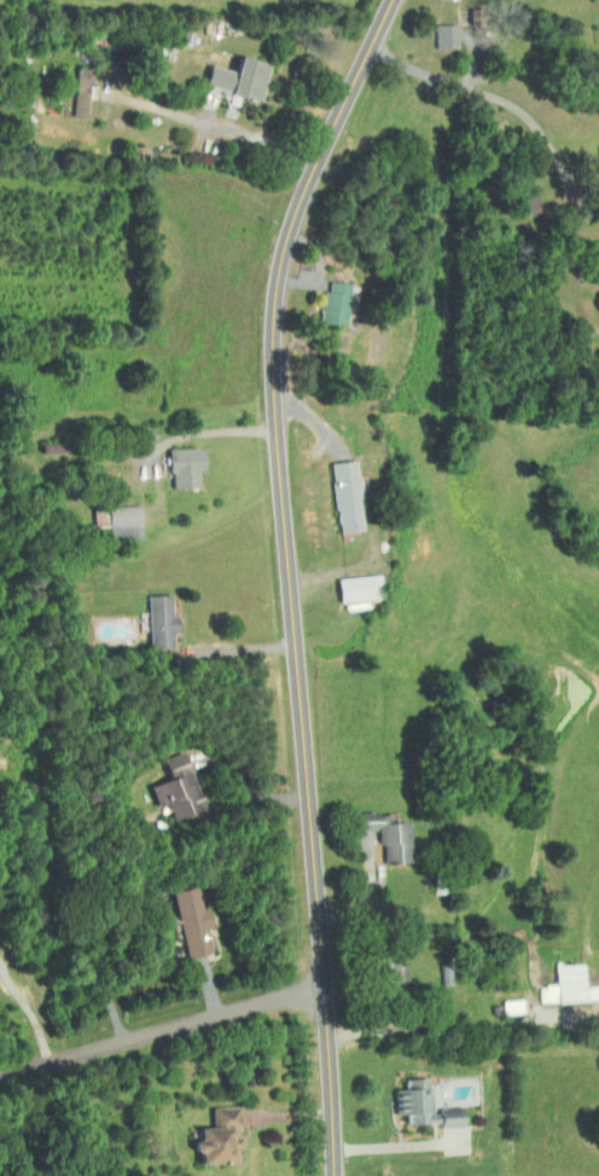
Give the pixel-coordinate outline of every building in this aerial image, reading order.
[(431,47),(454,47),(454,23),(431,23),(431,47)] [(197,84),(220,89),(219,92),(257,100),(264,62),(228,55),(225,68),(201,64),(197,84)] [(536,195),(518,195),(519,212),(536,211),(536,195)] [(342,324),(344,282),(321,280),(319,323),(342,324)] [(577,294),(582,307),(598,302),(598,287),(577,294)] [(168,487),(194,486),(193,469),(198,469),(198,446),(162,447),(163,472),(168,472),(168,487)] [(135,504),(102,505),(103,539),(136,538),(135,504)] [(332,577),(333,601),(376,600),(376,575),(332,577)] [(168,594),(143,594),(144,647),(168,647),(168,631),(173,631),(173,615),(168,615),(168,594)] [(202,804),(176,751),(156,761),(163,776),(144,785),(154,807),(162,804),(169,819),(202,804)] [(403,821),(384,821),(384,812),(352,813),(353,831),(362,830),(363,862),(404,861),(403,821)] [(165,891),(182,958),(208,952),(203,929),(205,928),(194,884),(165,891)] [(579,985),(579,964),(551,965),(552,984),(537,984),(537,1002),(598,999),(598,984),(579,985)] [(402,1124),(434,1122),(435,1128),(461,1126),(460,1106),(428,1108),(426,1077),(399,1078),(400,1089),(392,1089),(393,1114),(401,1113),(402,1124)] [(236,1162),(234,1106),(206,1107),(207,1127),(186,1127),(187,1164),(236,1162)]
